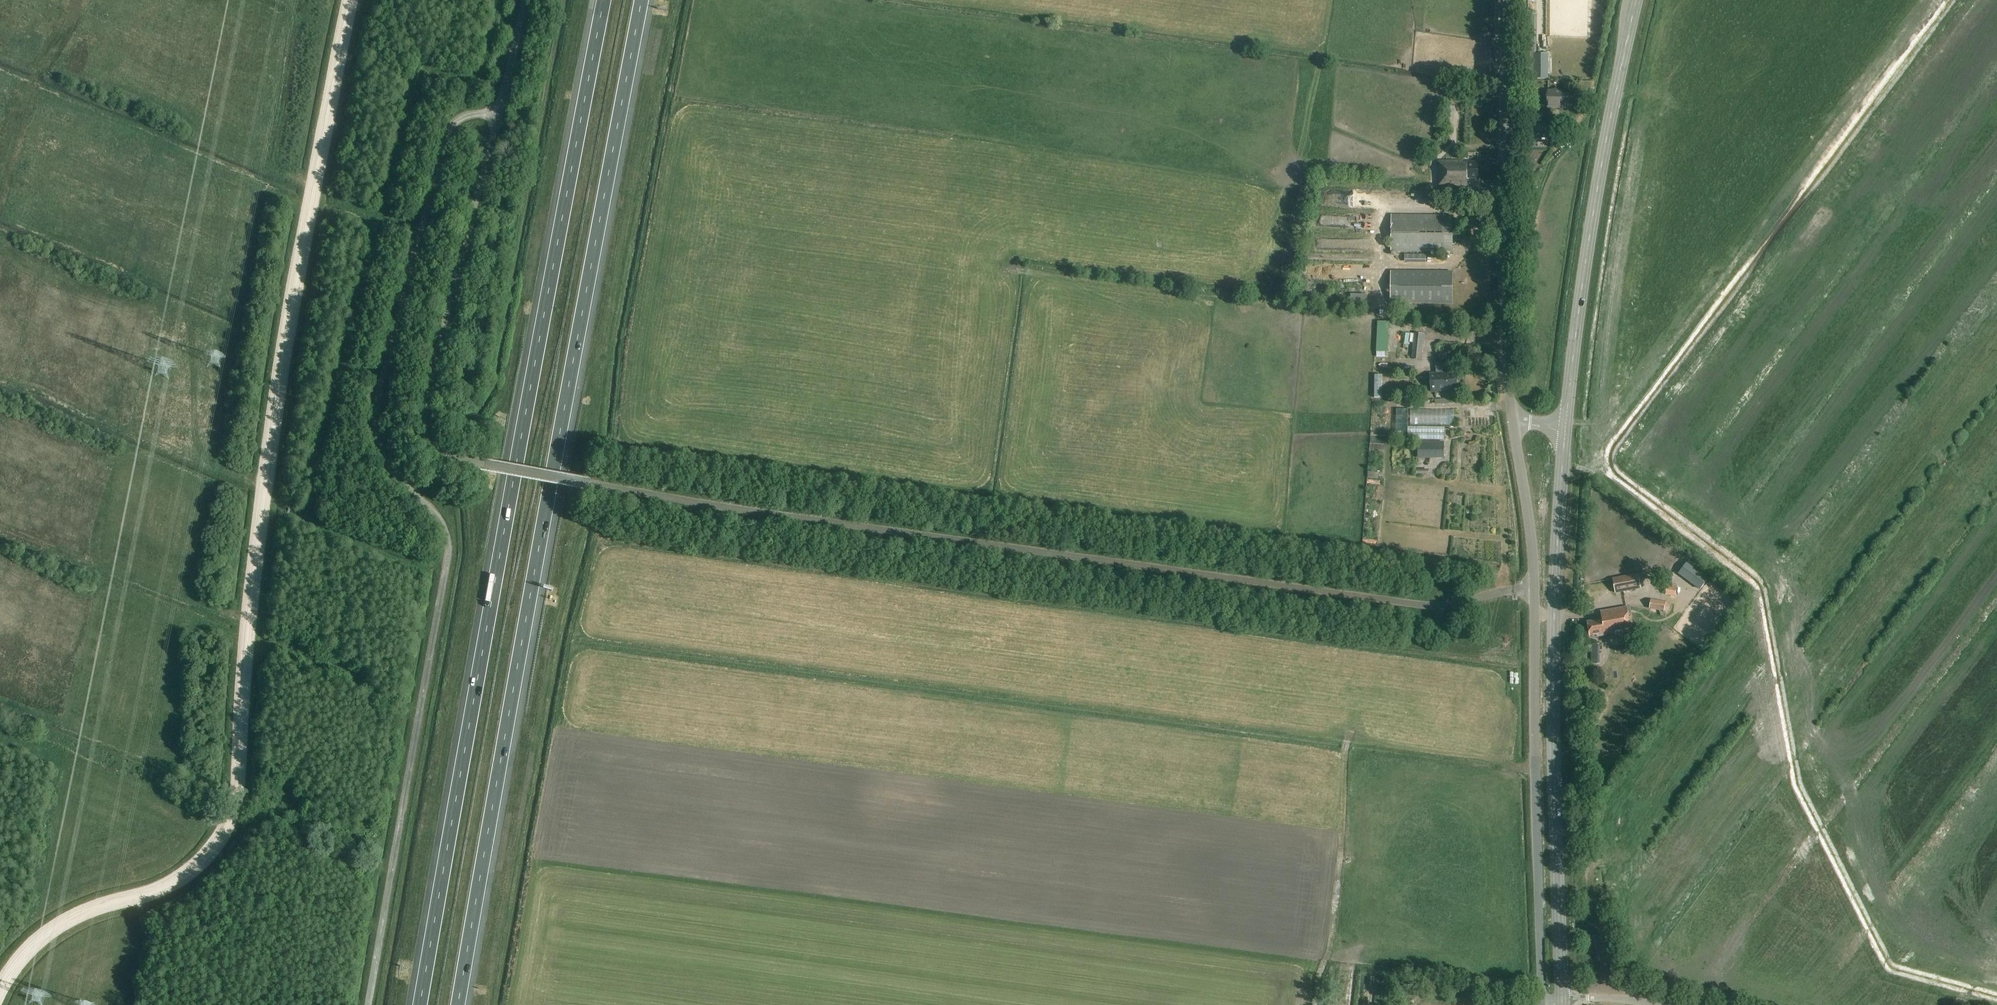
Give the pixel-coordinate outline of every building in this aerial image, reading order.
[(1568,8),(1565,17),(1573,20),(1576,11),(1568,8)] [(1536,56),(1536,16),(1527,15),(1526,85),(1527,85),(1527,90),(1533,90),(1532,84),(1532,80),(1535,80),(1548,80),(1547,56),(1536,56)] [(1569,109),(1569,92),(1561,92),(1561,90),(1548,90),(1548,109),(1569,109)] [(1453,127),(1455,107),(1445,106),(1442,126),(1453,127)] [(1534,109),(1527,114),(1532,121),(1539,116),(1534,109)] [(1539,138),(1548,138),(1548,126),(1539,126),(1539,138)] [(1478,179),(1478,162),(1463,162),(1463,161),(1439,161),(1439,188),(1468,188),(1468,179),(1478,179)] [(1353,205),(1363,206),(1363,194),(1353,194),(1353,205)] [(1452,254),(1453,218),(1392,216),(1391,252),(1452,254)] [(1453,305),(1453,272),(1391,271),(1390,304),(1453,305)] [(1375,302),(1375,293),(1358,293),(1358,302),(1375,302)] [(1389,352),(1390,323),(1377,322),(1376,352),(1389,352)] [(1422,354),(1424,334),(1414,333),(1412,353),(1422,354)] [(1443,364),(1443,363),(1436,363),(1436,374),(1430,374),(1431,392),(1449,391),(1449,389),(1457,389),(1456,373),(1452,373),(1451,363),(1443,364)] [(1374,375),(1374,399),(1382,399),(1382,375),(1374,375)] [(1410,409),(1410,425),(1454,425),(1454,408),(1410,409)] [(1395,409),(1396,428),(1396,439),(1408,439),(1408,440),(1444,440),(1444,427),(1408,428),(1407,428),(1407,409),(1395,409)] [(1418,458),(1444,458),(1444,441),(1418,441),(1418,458)] [(1459,527),(1464,490),(1454,489),(1449,526),(1459,527)] [(1391,542),(1398,543),(1400,531),(1394,530),(1391,542)] [(1616,594),(1641,589),(1639,574),(1613,579),(1616,594)] [(1683,598),(1694,577),(1690,574),(1678,595),(1683,598)] [(1676,597),(1678,586),(1668,584),(1666,595),(1676,597)] [(1665,611),(1666,602),(1651,600),(1650,609),(1665,611)] [(1597,637),(1631,630),(1627,605),(1600,611),(1602,619),(1587,622),(1590,637),(1597,636),(1597,637)]
